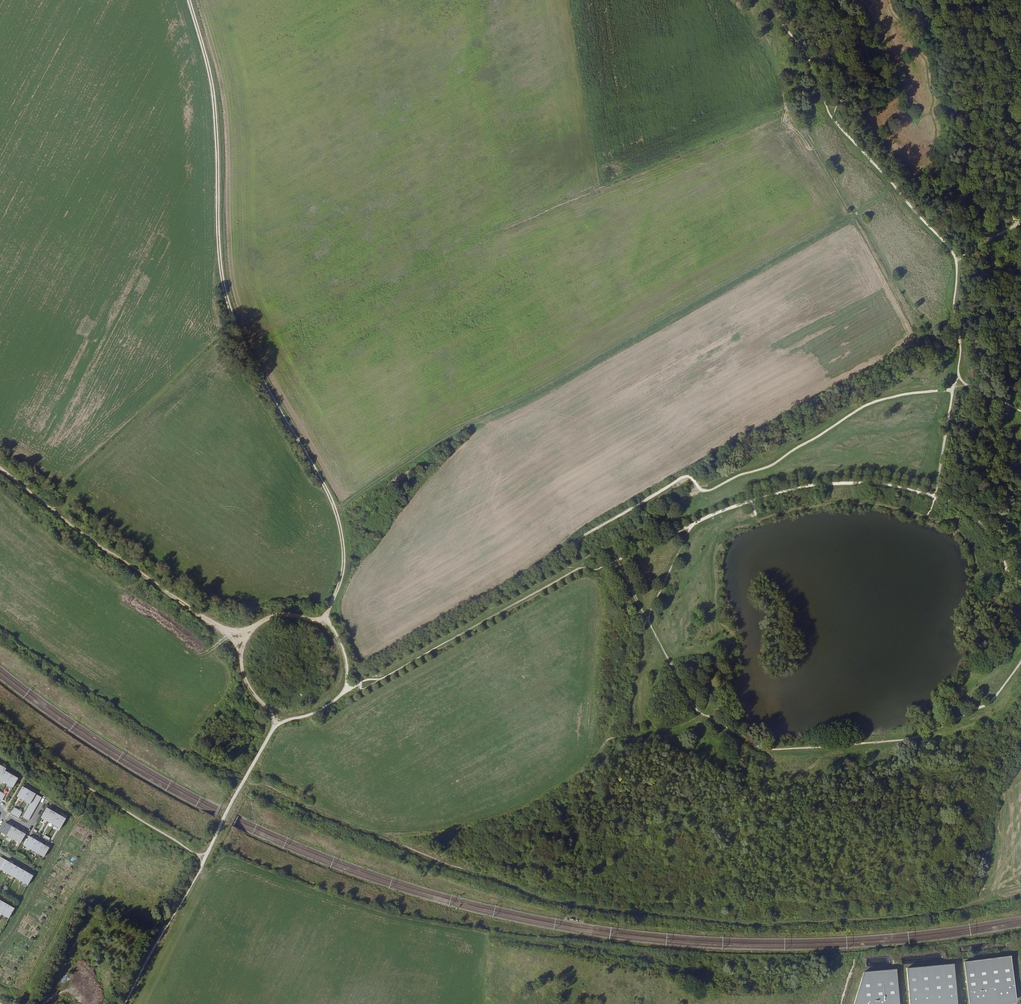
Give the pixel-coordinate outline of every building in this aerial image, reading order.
[(4,772),(0,779),(0,781),(6,784),(11,776),(4,772)] [(11,776),(6,784),(13,788),(17,780),(11,776)] [(28,792),(22,789),(17,797),(19,799),(20,798),(24,800),(28,792)] [(28,792),(24,800),(27,802),(27,803),(29,804),(34,796),(28,792)] [(53,812),(47,808),(41,817),(45,819),(44,820),(47,822),(53,812)] [(53,812),(47,822),(50,823),(54,825),(59,816),(53,812)] [(59,816),(54,825),(57,827),(56,828),(59,829),(65,819),(59,816)] [(1,831),(8,835),(12,827),(8,824),(6,823),(1,831)] [(8,835),(14,839),(19,830),(15,828),(12,827),(8,835)] [(14,839),(21,842),(26,834),(21,832),(19,830),(14,839)] [(31,848),(36,840),(32,838),(29,836),(25,844),(31,848)] [(38,852),(43,844),(38,841),(36,840),(31,848),(38,852)] [(45,845),(43,844),(38,852),(43,856),(48,847),(45,845)] [(9,873),(13,864),(9,862),(6,861),(4,864),(2,868),(2,869),(9,873)] [(15,866),(13,864),(9,873),(15,876),(20,868),(15,866)] [(22,869),(20,868),(15,876),(22,880),(27,872),(22,869)] [(29,873),(27,872),(22,880),(27,883),(32,875),(29,873)] [(2,901),(0,905),(0,912),(0,913),(3,915),(8,905),(2,901)] [(13,908),(8,905),(3,915),(5,916),(6,915),(8,917),(13,908)] [(969,1003),(996,1003),(1017,1001),(1009,958),(962,966),(969,1003)] [(907,968),(911,1003),(960,1003),(956,963),(907,968)] [(853,1003),(900,1003),(896,969),(863,971),(853,1003)]
